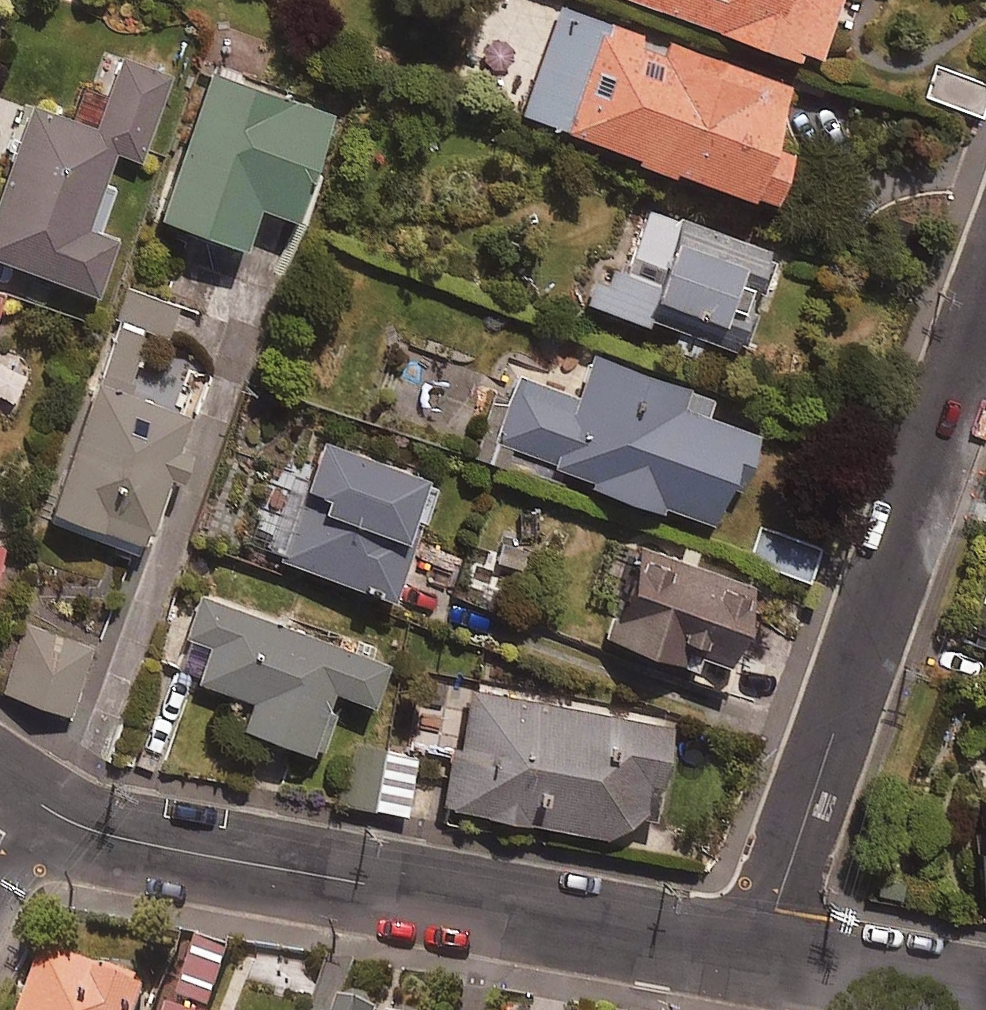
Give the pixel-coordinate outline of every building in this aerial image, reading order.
[(796,63),(800,52),(816,58),(837,0),(627,0),(796,63)] [(786,86),(559,6),(518,121),(767,210),(786,155),(764,147),(786,86)] [(120,59),(94,131),(31,109),(0,195),(0,264),(92,297),(112,241),(84,231),(112,154),(137,163),(168,76),(120,59)] [(937,66),(926,99),(981,118),(985,103),(985,84),(937,66)] [(329,113),(208,72),(156,223),(239,251),(254,209),(291,222),(329,113)] [(739,355),(754,314),(743,310),(748,297),(759,301),(775,255),(644,207),(620,276),(600,269),(588,301),(739,355)] [(189,455),(179,451),(188,424),(177,420),(194,367),(162,356),(178,308),(129,292),(100,379),(94,377),(46,523),(138,553),(162,480),(179,485),(189,455)] [(714,402),(591,359),(577,399),(517,378),(493,446),(593,481),(590,489),(709,530),(725,484),(737,489),(756,436),(708,419),(714,402)] [(435,485),(319,443),(276,561),(392,603),(435,485)] [(821,548),(762,529),(751,565),(809,584),(821,548)] [(754,592),(640,549),(606,641),(690,673),(695,660),(724,670),(754,592)] [(334,714),(325,711),(331,695),(368,708),(384,667),(201,599),(186,639),(207,647),(193,684),(249,704),(239,732),(308,757),(310,752),(318,756),(334,714)] [(971,642),(985,648),(985,602),(971,642)] [(93,647),(30,627),(7,698),(70,718),(93,647)] [(635,838),(651,822),(669,729),(472,690),(461,747),(453,746),(441,810),(614,843),(635,838)] [(417,759),(352,745),(340,804),(404,818),(417,759)] [(980,897),(985,897),(985,800),(976,801),(980,897)] [(230,946),(198,935),(176,998),(208,1009),(230,946)] [(50,956),(28,1009),(141,1009),(147,994),(50,956)]
